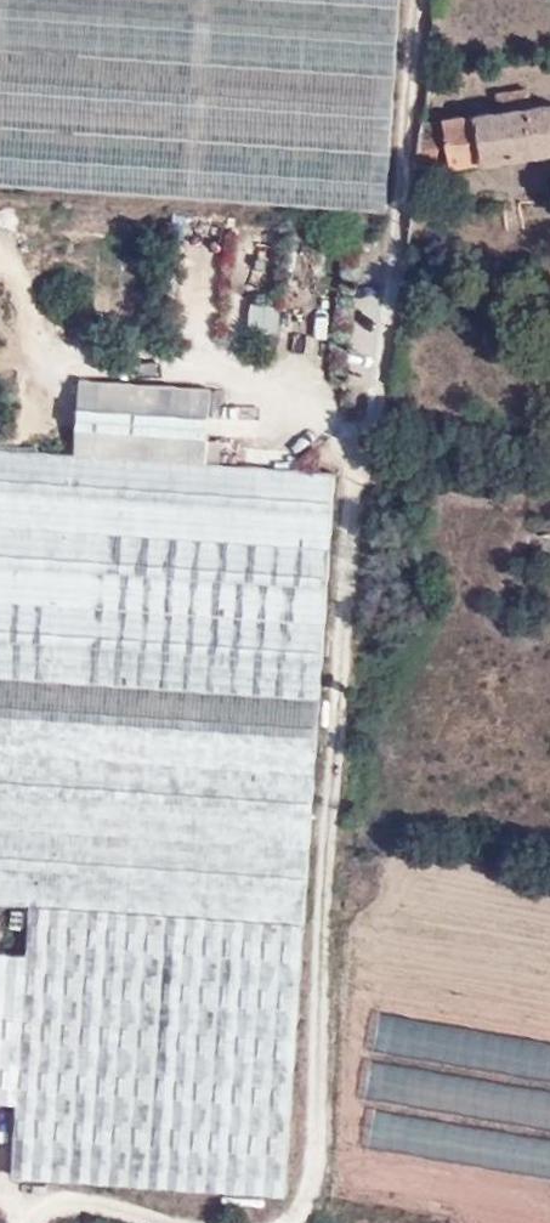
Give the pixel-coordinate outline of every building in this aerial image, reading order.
[(379,201),(389,0),(0,0),(0,176),(379,201)] [(406,159),(448,155),(448,159),(549,149),(549,99),(526,100),(524,79),(494,81),(494,104),(428,110),(427,119),(412,120),(408,125),(406,159)] [(247,305),(247,338),(277,339),(278,305),(247,305)] [(70,448),(195,458),(199,386),(76,377),(70,448)] [(311,694),(326,466),(195,458),(70,448),(0,444),(0,677),(311,694)] [(311,694),(0,677),(0,894),(22,895),(296,915),(311,694)] [(296,915),(22,895),(20,941),(0,940),(0,1092),(9,1093),(3,1166),(278,1183),(296,915)] [(341,1134),(549,1174),(549,1063),(363,1028),(341,1134)]
